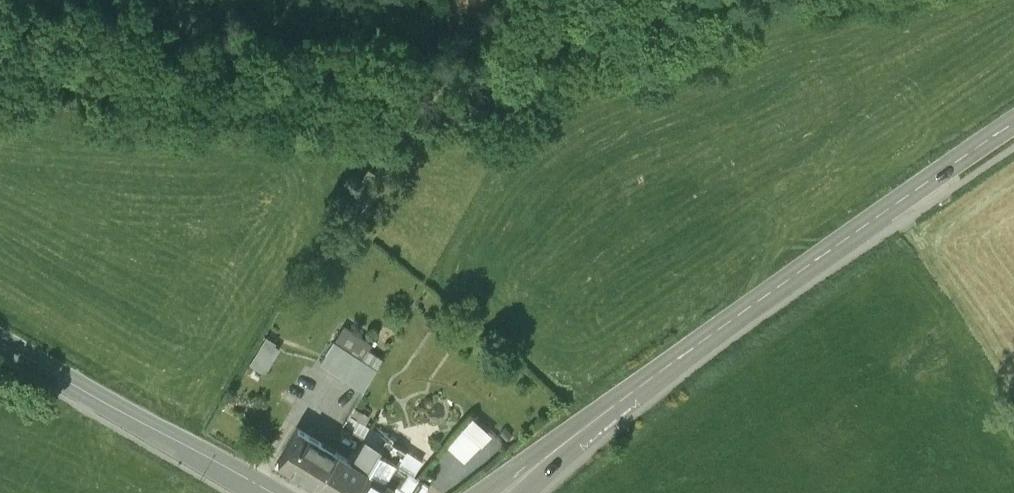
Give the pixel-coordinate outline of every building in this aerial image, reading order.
[(343,324),(320,361),(358,386),(349,400),(355,403),(383,359),(367,349),(371,342),(343,324)] [(280,346),(267,338),(251,366),(264,373),(280,346)] [(343,421),(366,435),(381,445),(386,436),(364,423),(369,414),(354,404),(343,421)] [(459,457),(486,427),(468,411),(441,441),(459,457)] [(276,458),(315,483),(336,450),(296,425),(276,458)] [(465,452),(476,462),(498,439),(487,429),(465,452)] [(366,435),(351,459),(366,469),(378,449),(381,445),(366,435)] [(422,459),(386,436),(381,445),(378,449),(395,460),(394,462),(413,473),(422,459)] [(394,462),(395,460),(378,449),(366,469),(383,479),(394,462)] [(331,492),(351,492),(366,469),(351,459),(336,450),(315,483),(331,492)] [(366,469),(351,492),(385,492),(390,484),(383,479),(366,469)]
